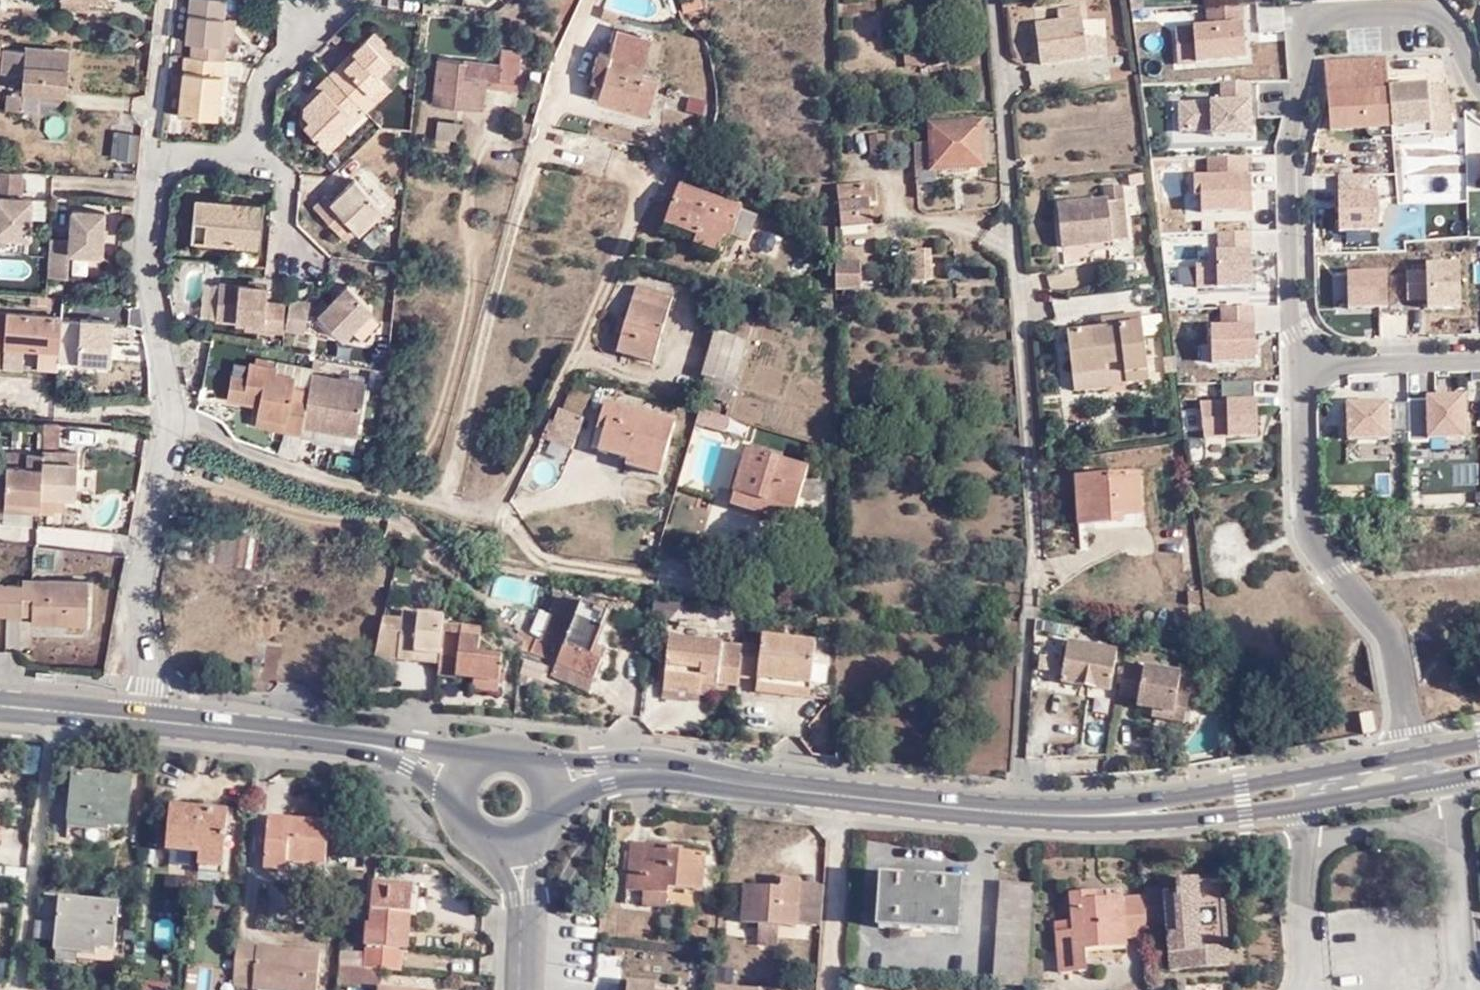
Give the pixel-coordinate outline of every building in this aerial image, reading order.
[(62,9),(90,12),(91,0),(63,0),(62,9)] [(222,59),(226,60),(228,44),(224,44),(226,20),(227,0),(193,0),(190,42),(195,42),(194,57),(222,59)] [(1178,22),(1179,68),(1246,63),(1243,4),(1209,6),(1209,21),(1178,22)] [(1037,26),(1041,65),(1087,60),(1086,58),(1102,56),(1100,37),(1084,38),(1080,6),(1057,7),(1059,24),(1037,26)] [(604,9),(601,20),(616,25),(620,14),(604,9)] [(236,20),(226,20),(224,44),(228,44),(234,44),(236,20)] [(619,30),(612,54),(645,64),(653,40),(619,30)] [(368,39),(379,51),(386,45),(375,33),(368,39)] [(332,76),(359,105),(366,112),(390,90),(378,76),(390,65),(379,51),(368,39),(354,53),(355,54),(358,57),(357,57),(348,66),(347,66),(345,63),(343,62),(330,75),(332,76)] [(592,80),(603,84),(612,54),(601,50),(592,80)] [(502,65),(489,63),(487,80),(501,82),(500,89),(518,91),(523,54),(504,51),(502,65)] [(0,73),(12,75),(13,53),(2,52),(0,73)] [(13,53),(12,75),(24,75),(24,92),(68,95),(70,56),(13,53)] [(354,53),(343,62),(345,63),(347,66),(348,66),(357,57),(358,57),(355,54),(354,53)] [(645,64),(612,54),(603,84),(598,100),(647,114),(657,80),(642,75),(645,64)] [(1387,55),(1326,58),(1332,128),(1431,120),(1427,79),(1389,82),(1387,55)] [(218,119),(222,59),(194,57),(186,56),(181,116),(218,119)] [(907,58),(907,70),(926,70),(925,57),(907,58)] [(434,104),(454,106),(457,76),(463,77),(465,62),(441,59),(434,104)] [(489,63),(465,62),(463,77),(457,76),(454,106),(483,109),(486,87),(487,80),(489,63)] [(338,125),(359,105),(332,76),(320,86),(322,90),(323,91),(310,103),(306,106),(304,115),(310,122),(304,127),(328,152),(346,134),(344,133),(338,125)] [(486,87),(500,89),(501,82),(487,80),(486,87)] [(1219,81),(1219,93),(1250,93),(1250,81),(1219,81)] [(306,99),(310,103),(323,91),(322,90),(320,86),(306,99)] [(22,95),(6,94),(6,109),(22,109),(22,95)] [(1211,99),(1180,100),(1182,131),(1252,131),(1252,95),(1211,97),(1211,99)] [(344,133),(366,112),(359,105),(338,125),(344,133)] [(68,136),(70,115),(50,114),(48,134),(68,136)] [(919,172),(935,171),(985,169),(984,125),(932,127),(931,146),(917,146),(919,172)] [(121,132),(113,132),(110,157),(118,158),(121,132)] [(139,135),(121,132),(118,158),(136,160),(139,135)] [(886,137),(872,137),(873,156),(887,156),(886,137)] [(1200,170),(1202,212),(1243,211),(1242,170),(1250,169),(1249,153),(1209,154),(1209,170),(1200,170)] [(934,185),(935,171),(919,172),(919,185),(934,185)] [(0,172),(0,235),(30,237),(33,197),(22,197),(24,174),(0,172)] [(365,173),(355,182),(372,201),(381,191),(365,173)] [(697,246),(719,256),(731,228),(738,230),(744,218),(716,204),(723,188),(717,186),(694,175),(670,226),(699,240),(697,246)] [(372,201),(355,182),(330,203),(325,197),(315,207),(345,239),(356,230),(359,233),(382,212),(372,201)] [(833,188),(836,228),(869,227),(868,205),(873,205),(872,185),(833,188)] [(1378,187),(1340,189),(1341,227),(1380,227),(1378,187)] [(1103,193),(1104,204),(1107,204),(1107,207),(1125,207),(1123,191),(1103,193)] [(192,241),(259,246),(262,205),(195,199),(192,241)] [(1059,208),(1064,250),(1128,246),(1125,207),(1107,207),(1107,204),(1104,204),(1059,208)] [(107,212),(72,209),(70,240),(52,239),(49,275),(68,276),(70,253),(104,255),(107,212)] [(1252,230),(1216,231),(1217,248),(1207,249),(1208,261),(1198,262),(1199,287),(1253,286),(1252,230)] [(909,256),(912,283),(932,283),(930,255),(909,256)] [(1427,269),(1407,269),(1409,300),(1428,299),(1428,306),(1461,306),(1460,258),(1426,259),(1427,269)] [(838,292),(861,292),(861,266),(837,267),(838,292)] [(1387,266),(1347,267),(1349,305),(1389,304),(1387,266)] [(263,331),(284,333),(284,329),(286,304),(267,302),(268,287),(220,283),(216,319),(264,324),(263,331)] [(328,306),(318,316),(342,340),(353,330),(370,313),(373,311),(348,287),(328,306)] [(616,353),(654,365),(674,302),(637,291),(616,353)] [(308,314),(309,305),(310,302),(291,299),(284,329),(304,332),(308,314)] [(315,307),(309,305),(308,314),(318,316),(328,306),(323,300),(315,307)] [(1255,305),(1221,306),(1222,322),(1213,323),(1214,361),(1259,361),(1255,305)] [(61,310),(61,319),(60,347),(75,348),(77,312),(61,310)] [(379,322),(370,313),(353,330),(362,339),(379,322)] [(0,328),(0,370),(4,370),(6,350),(22,350),(60,352),(60,347),(61,319),(7,316),(6,328),(0,328)] [(1127,370),(1128,383),(1129,390),(1151,387),(1143,320),(1105,324),(1106,334),(1072,338),(1076,381),(1108,378),(1108,372),(1127,370)] [(730,322),(725,337),(749,344),(753,330),(730,322)] [(706,380),(734,389),(749,344),(725,337),(716,334),(702,379),(706,380)] [(22,350),(6,350),(4,370),(21,371),(22,350)] [(278,369),(277,374),(295,378),(293,388),(309,392),(312,377),(313,373),(314,367),(280,361),(278,369)] [(321,363),(315,361),(314,367),(313,373),(319,374),(321,363)] [(284,433),(301,436),(302,428),(309,392),(293,388),(295,378),(277,374),(278,369),(249,363),(246,379),(232,376),(227,401),(259,407),(256,418),(286,425),(284,433)] [(1077,389),(1128,383),(1127,370),(1108,372),(1108,378),(1076,381),(1077,389)] [(366,387),(312,377),(309,392),(302,428),(356,439),(366,387)] [(1255,381),(1225,382),(1226,399),(1205,400),(1205,436),(1257,435),(1255,381)] [(571,394),(563,411),(581,420),(596,390),(579,382),(573,395),(571,394)] [(1466,389),(1425,390),(1427,436),(1467,435),(1466,389)] [(1388,397),(1347,398),(1349,436),(1390,435),(1388,397)] [(1391,400),(1392,427),(1405,427),(1405,399),(1391,400)] [(634,455),(666,464),(677,426),(614,407),(606,405),(598,431),(606,433),(601,451),(632,461),(634,455)] [(561,410),(555,422),(566,428),(557,445),(569,452),(585,422),(581,420),(563,411),(561,410)] [(701,410),(699,424),(726,428),(728,414),(701,410)] [(255,426),(284,433),(286,425),(256,418),(255,426)] [(555,422),(552,421),(542,439),(557,445),(566,428),(555,422)] [(45,425),(43,451),(59,452),(60,452),(62,426),(45,425)] [(26,502),(25,511),(40,513),(56,514),(56,508),(57,496),(66,497),(75,497),(78,462),(58,461),(59,452),(43,451),(43,455),(28,454),(28,467),(9,466),(6,501),(26,502)] [(60,452),(59,452),(58,461),(78,462),(78,453),(60,452)] [(737,494),(796,513),(808,471),(750,452),(737,494)] [(662,476),(666,464),(634,455),(632,461),(630,466),(662,476)] [(1070,483),(1073,530),(1105,527),(1104,519),(1130,518),(1127,479),(1070,483)] [(793,524),(796,513),(737,494),(734,506),(793,524)] [(66,497),(57,496),(56,508),(66,509),(66,497)] [(5,510),(25,511),(26,502),(6,501),(5,510)] [(259,527),(200,519),(195,556),(253,566),(259,527)] [(443,524),(441,532),(451,535),(453,526),(443,524)] [(23,616),(23,598),(32,599),(31,624),(86,625),(87,583),(33,581),(22,581),(22,586),(6,586),(0,585),(0,615),(23,616)] [(1187,604),(1199,604),(1199,594),(1186,594),(1187,604)] [(520,630),(516,635),(525,642),(524,650),(532,654),(557,664),(596,681),(604,662),(609,651),(598,645),(610,614),(584,604),(569,598),(569,600),(558,596),(551,613),(553,614),(548,628),(533,622),(528,635),(520,630)] [(475,673),(474,681),(473,690),(497,693),(502,658),(477,654),(479,640),(461,637),(461,641),(443,638),(445,618),(405,614),(404,621),(385,618),(377,657),(416,662),(417,653),(441,657),(440,665),(440,668),(475,673)] [(513,628),(497,614),(496,616),(491,622),(505,634),(510,630),(513,628)] [(666,686),(704,689),(704,686),(705,678),(720,679),(719,685),(740,687),(741,678),(754,680),(757,649),(744,648),(745,637),(732,636),(731,649),(730,656),(723,656),(723,648),(672,641),(666,686)] [(787,689),(787,697),(811,700),(816,645),(763,639),(758,686),(787,689)] [(1064,683),(1114,693),(1122,653),(1071,643),(1064,683)] [(416,662),(440,665),(441,657),(417,653),(416,662)] [(551,668),(526,660),(521,675),(523,676),(520,685),(543,693),(551,668)] [(596,681),(557,664),(552,676),(591,693),(596,681)] [(1184,677),(1129,665),(1122,695),(1142,699),(1140,708),(1157,711),(1190,718),(1193,700),(1180,697),(1184,677)] [(438,677),(474,681),(475,673),(440,668),(438,677)] [(719,688),(719,685),(720,679),(705,678),(704,686),(719,688)] [(703,698),(704,689),(666,686),(666,693),(703,698)] [(758,693),(787,697),(787,689),(758,686),(758,693)] [(1188,726),(1190,718),(1157,711),(1155,719),(1188,726)] [(26,772),(39,773),(43,747),(30,745),(26,772)] [(114,820),(113,824),(132,826),(136,782),(72,776),(67,820),(90,822),(91,817),(114,820)] [(0,803),(0,823),(8,823),(9,803),(0,803)] [(211,811),(174,808),(170,852),(201,855),(200,865),(224,867),(229,808),(211,807),(211,811)] [(112,834),(113,824),(114,820),(91,817),(90,822),(67,820),(66,830),(112,834)] [(265,872),(287,874),(288,865),(326,868),(329,827),(269,822),(265,872)] [(627,890),(667,895),(668,889),(701,892),(704,857),(679,854),(679,848),(631,844),(627,890)] [(26,883),(28,866),(0,862),(0,880),(26,883)] [(325,877),(326,868),(288,865),(287,874),(325,877)] [(1176,885),(1146,887),(1147,925),(1166,924),(1169,970),(1226,966),(1219,876),(1175,880),(1176,885)] [(188,881),(166,879),(165,900),(186,902),(188,881)] [(780,928),(797,930),(797,925),(799,883),(799,880),(781,879),(780,890),(745,887),(741,925),(761,927),(780,928)] [(879,930),(959,935),(962,886),(882,881),(879,930)] [(799,883),(797,925),(821,926),(824,885),(799,883)] [(991,984),(1026,986),(1033,885),(999,884),(991,984)] [(361,973),(381,974),(394,975),(396,951),(403,952),(409,889),(370,887),(368,928),(364,929),(361,973)] [(1053,920),(1057,971),(1083,969),(1082,947),(1125,944),(1124,936),(1148,935),(1144,894),(1101,897),(1101,890),(1068,893),(1070,919),(1053,920)] [(667,895),(643,892),(641,906),(666,909),(667,895)] [(60,900),(59,906),(83,909),(83,901),(60,900)] [(102,944),(101,948),(119,949),(123,906),(83,901),(83,909),(59,906),(55,944),(78,946),(79,941),(102,944)] [(780,928),(761,927),(759,948),(778,949),(780,928)] [(700,939),(699,951),(716,954),(717,941),(700,939)] [(100,959),(101,948),(102,944),(79,941),(78,946),(55,944),(54,954),(100,959)] [(237,949),(234,979),(254,981),(253,989),(316,989),(319,957),(237,949)] [(712,959),(700,959),(698,971),(711,973),(712,959)] [(381,974),(361,973),(338,971),(337,989),(379,989),(381,974)]
